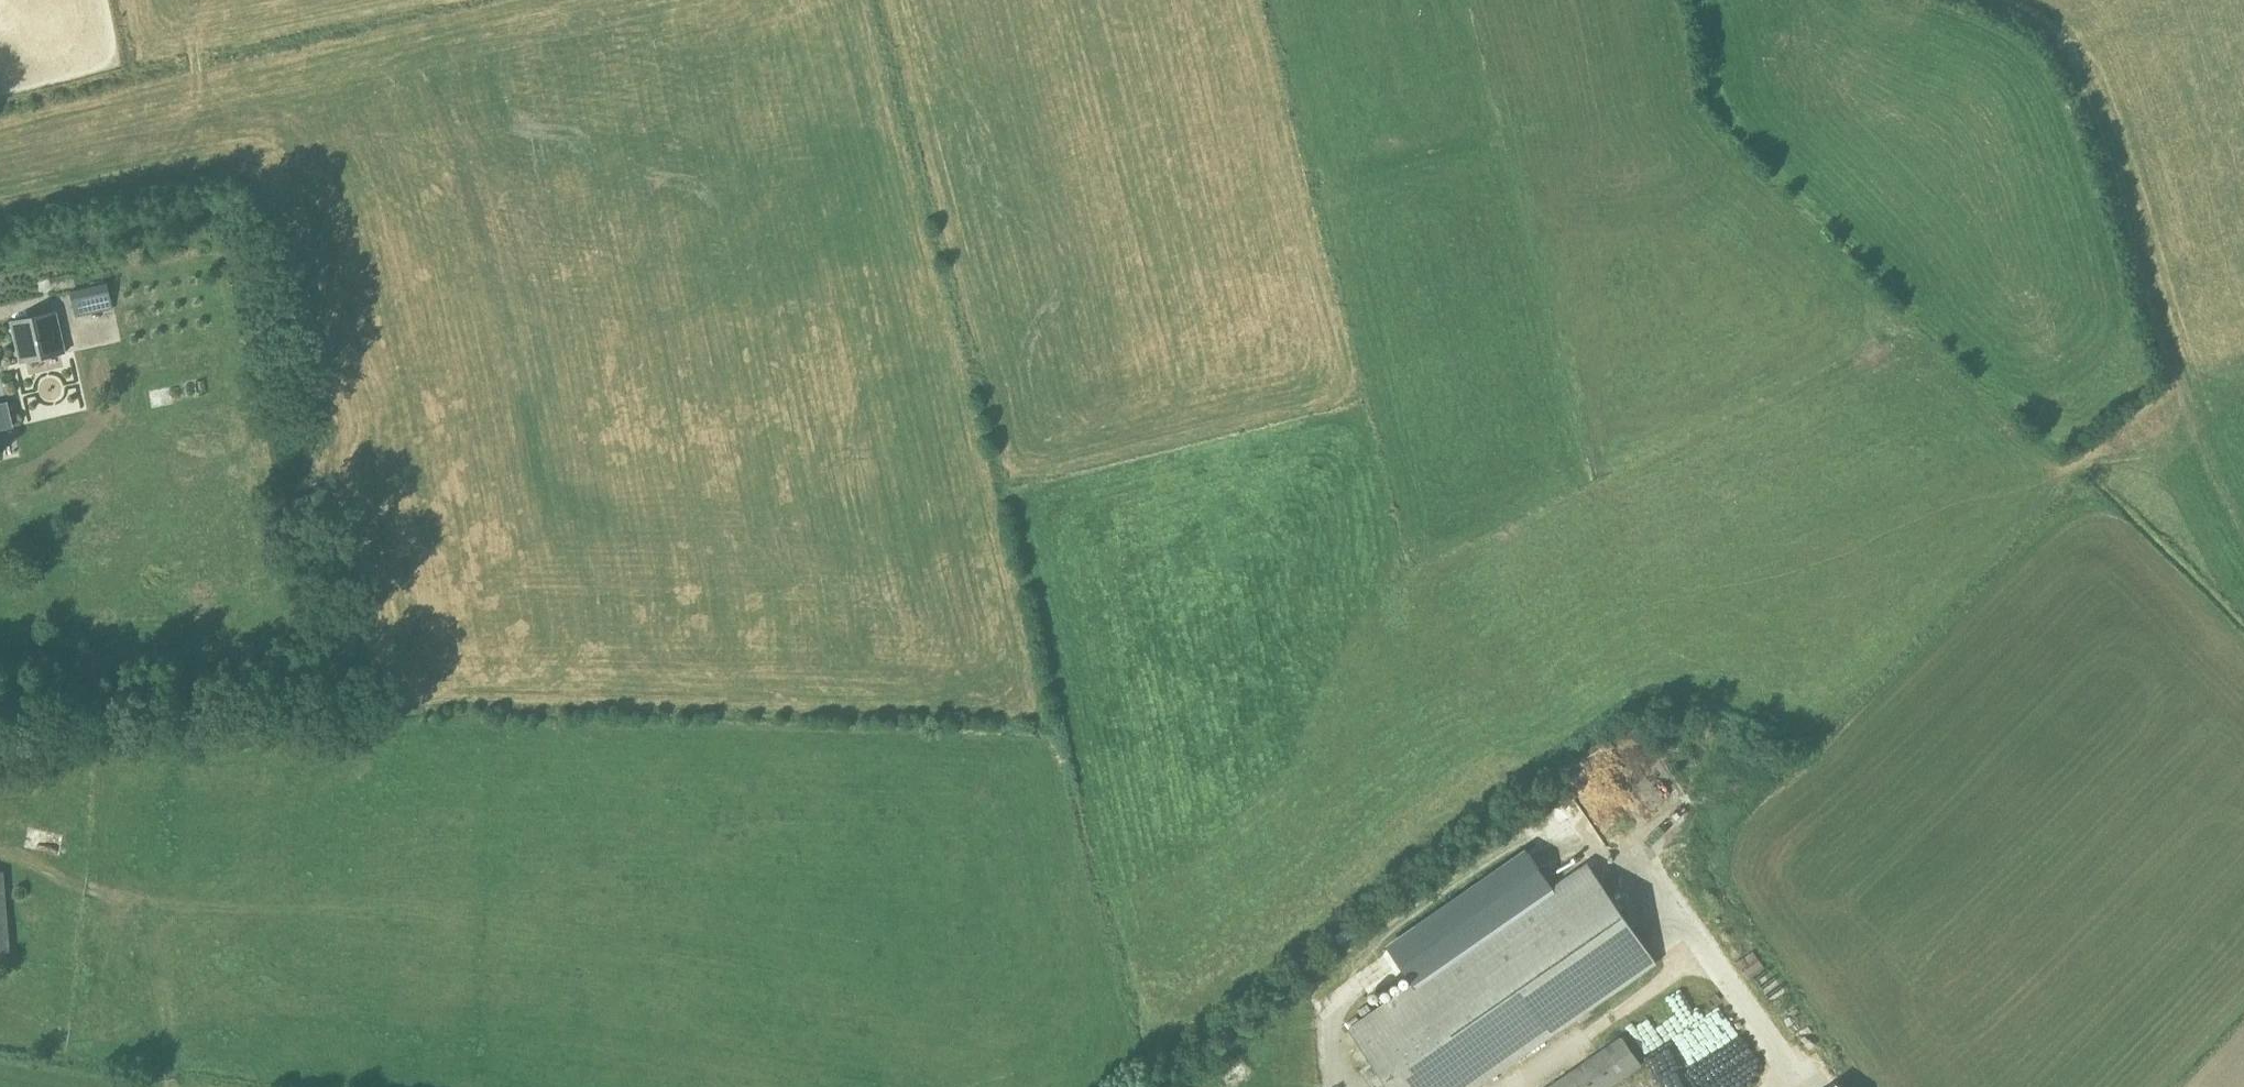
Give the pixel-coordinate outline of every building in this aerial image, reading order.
[(73,306),(112,297),(108,281),(69,290),(73,306)] [(21,361),(64,351),(54,309),(11,319),(21,361)] [(1388,1086),(1469,1086),(1652,961),(1587,867),(1553,890),(1526,851),(1387,948),(1414,986),(1349,1031),(1388,1086)] [(10,960),(3,871),(0,871),(0,960),(10,960)] [(1639,1065),(1620,1037),(1547,1086),(1608,1086),(1639,1065)]
